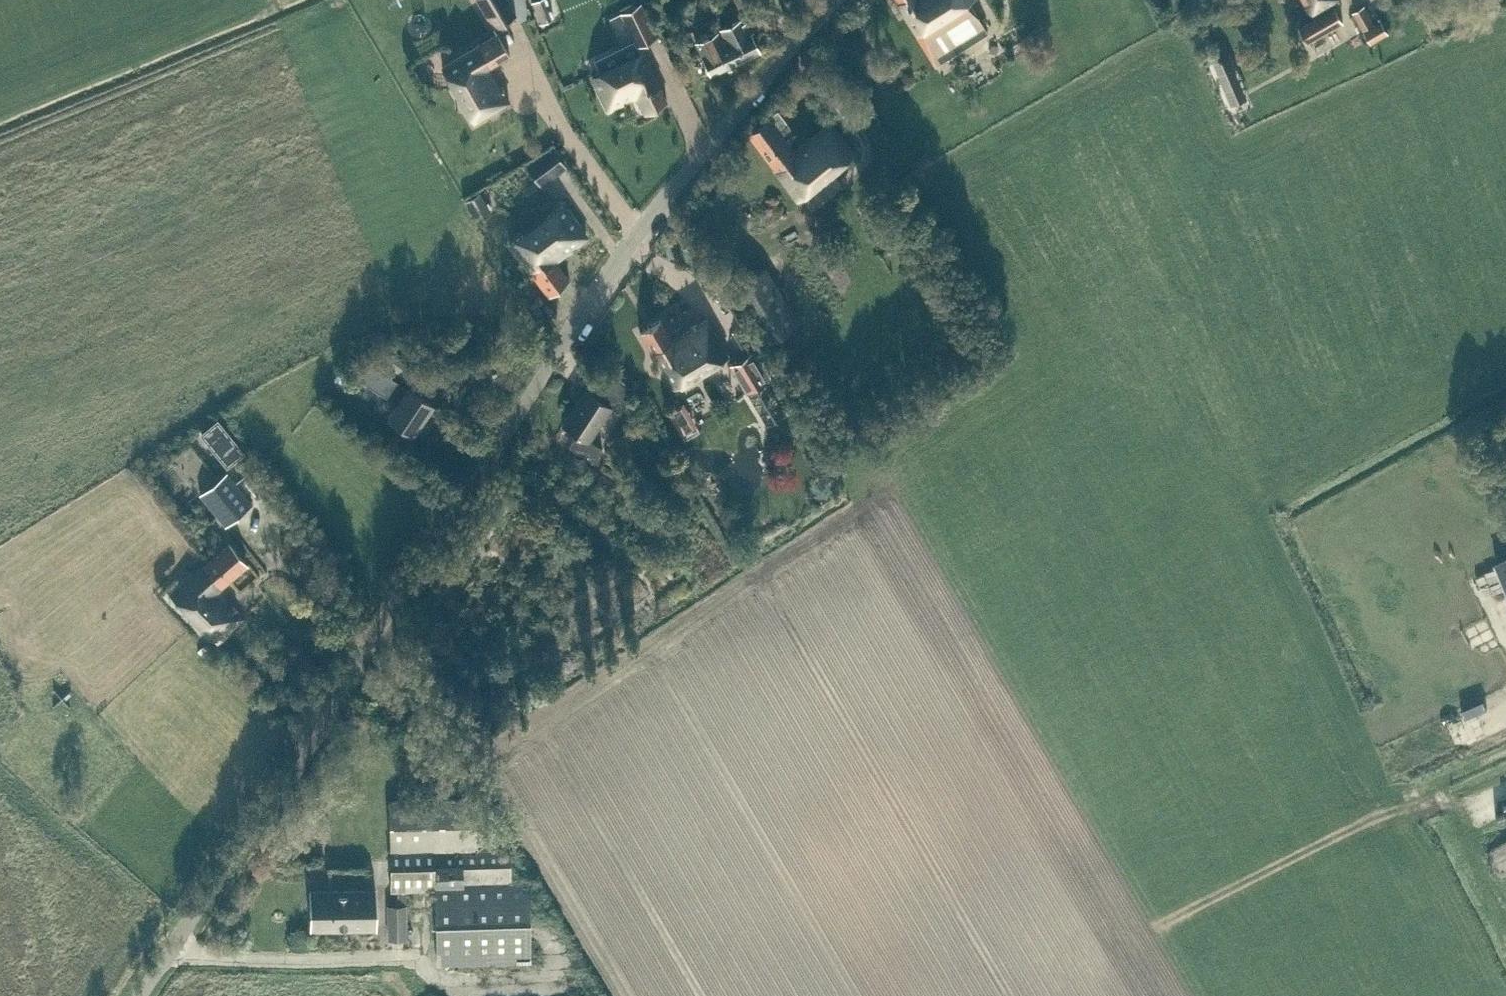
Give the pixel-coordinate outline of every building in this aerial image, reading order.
[(516,13),(508,0),(477,0),(493,27),(516,13)] [(935,65),(988,32),(968,1),(970,0),(894,0),(935,65)] [(1341,1),(1340,0),(1304,0),(1312,14),(1314,17),(1298,26),(1309,42),(1345,21),(1335,4),(1341,1)] [(640,1),(619,12),(636,45),(656,35),(640,1)] [(1352,11),(1371,43),(1389,32),(1382,20),(1377,23),(1365,3),(1352,11)] [(759,50),(750,33),(752,31),(747,21),(743,24),(741,19),(718,30),(734,63),(759,50)] [(710,74),(734,63),(718,30),(694,41),(710,74)] [(441,65),(474,121),(509,100),(489,66),(509,54),(496,32),(441,65)] [(607,107),(621,100),(622,103),(626,101),(625,98),(636,93),(645,111),(666,100),(642,50),(592,75),(607,107)] [(1227,104),(1246,96),(1229,56),(1210,64),(1227,104)] [(797,199),(853,153),(830,122),(794,152),(781,135),(790,128),(777,111),(768,118),(767,117),(748,134),(797,199)] [(552,147),(536,158),(549,175),(565,164),(552,147)] [(464,200),(475,218),(490,210),(479,191),(464,200)] [(554,259),(586,235),(562,203),(509,244),(548,295),(569,279),(554,259)] [(476,220),(492,248),(513,236),(497,208),(476,220)] [(690,326),(691,328),(672,339),(660,318),(639,330),(671,385),(727,353),(706,318),(696,324),(696,323),(690,326)] [(750,351),(729,363),(762,419),(783,407),(750,351)] [(626,399),(621,395),(627,386),(609,375),(603,384),(595,396),(585,389),(563,423),(576,432),(568,445),(593,461),(602,447),(587,438),(608,405),(618,411),(626,399)] [(412,431),(431,402),(407,386),(407,387),(394,378),(385,392),(398,400),(388,415),(412,431)] [(219,418),(201,432),(227,464),(244,450),(219,418)] [(227,471),(200,492),(225,524),(252,503),(227,471)] [(285,532),(283,554),(292,554),(294,532),(285,532)] [(218,643),(245,619),(220,590),(245,569),(226,546),(171,593),(218,643)] [(496,829),(480,830),(479,797),(390,801),(390,890),(434,889),(436,963),(530,959),(529,879),(511,879),(511,844),(496,845),(496,829)] [(310,930),(376,928),(375,888),(310,890),(310,930)] [(388,937),(406,937),(405,905),(387,905),(388,937)]
